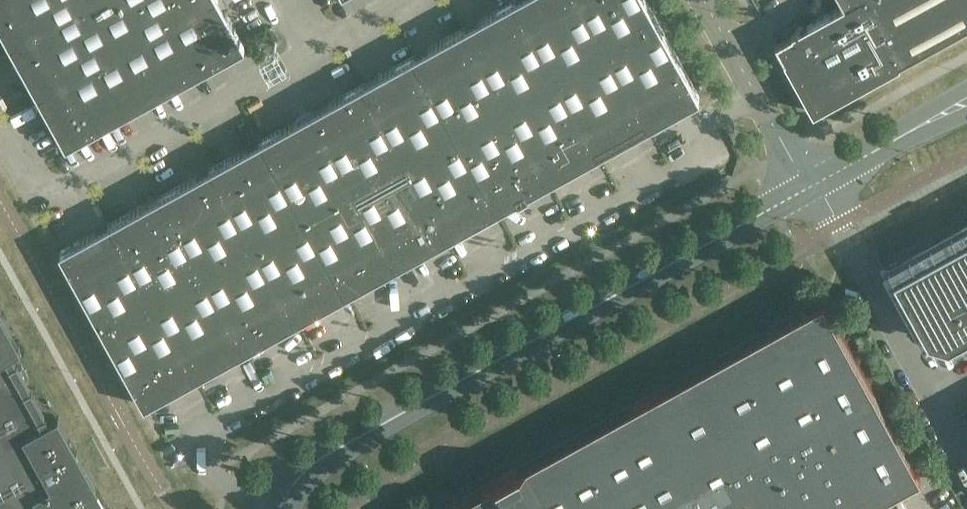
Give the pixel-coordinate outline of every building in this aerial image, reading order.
[(102,0),(0,0),(0,27),(65,145),(66,146),(67,146),(68,146),(156,97),(102,0)] [(220,0),(102,0),(156,97),(244,48),(245,48),(245,47),(245,46),(220,0)] [(579,0),(514,0),(513,1),(556,78),(607,50),(579,0)] [(646,0),(579,0),(607,50),(658,22),(646,0)] [(845,4),(792,34),(776,43),(785,59),(784,60),(814,113),(900,65),(899,63),(966,26),(966,0),(842,0),(845,4)] [(556,78),(513,1),(463,28),(506,106),(556,78)] [(700,97),(658,22),(607,50),(649,127),(699,100),(699,99),(700,99),(700,98),(700,97)] [(506,106),(463,28),(413,56),(455,134),(506,106)] [(649,127),(607,50),(556,78),(599,155),(649,127)] [(455,134),(413,56),(362,84),(405,161),(455,134)] [(599,155),(556,78),(506,106),(549,183),(599,155)] [(405,161),(362,84),(261,140),(304,217),(354,189),(405,161)] [(549,183),(506,106),(455,134),(498,211),(549,183)] [(498,211),(455,134),(405,161),(448,239),(498,211)] [(304,217),(261,140),(211,168),(253,245),(304,217)] [(448,239),(405,161),(354,189),(397,267),(448,239)] [(253,245),(211,168),(160,196),(203,273),(253,245)] [(397,267),(354,189),(304,217),(347,295),(397,267)] [(203,273),(160,196),(110,224),(153,301),(203,273)] [(347,295),(304,217),(253,245),(296,322),(347,295)] [(884,266),(891,279),(894,277),(928,339),(933,340),(932,343),(943,347),(944,343),(949,345),(966,335),(966,220),(884,266)] [(153,301),(110,224),(60,251),(60,252),(60,253),(102,329),(153,301)] [(296,322),(253,245),(203,273),(246,350),(296,322)] [(203,273),(153,301),(102,329),(144,405),(145,406),(146,405),(246,350),(203,273)] [(921,475),(823,299),(444,508),(860,508),(921,475)] [(0,311),(0,361),(13,354),(21,350),(0,311)] [(58,417),(50,421),(13,354),(0,361),(0,508),(53,508),(61,504),(64,508),(92,508),(105,502),(58,417)]
